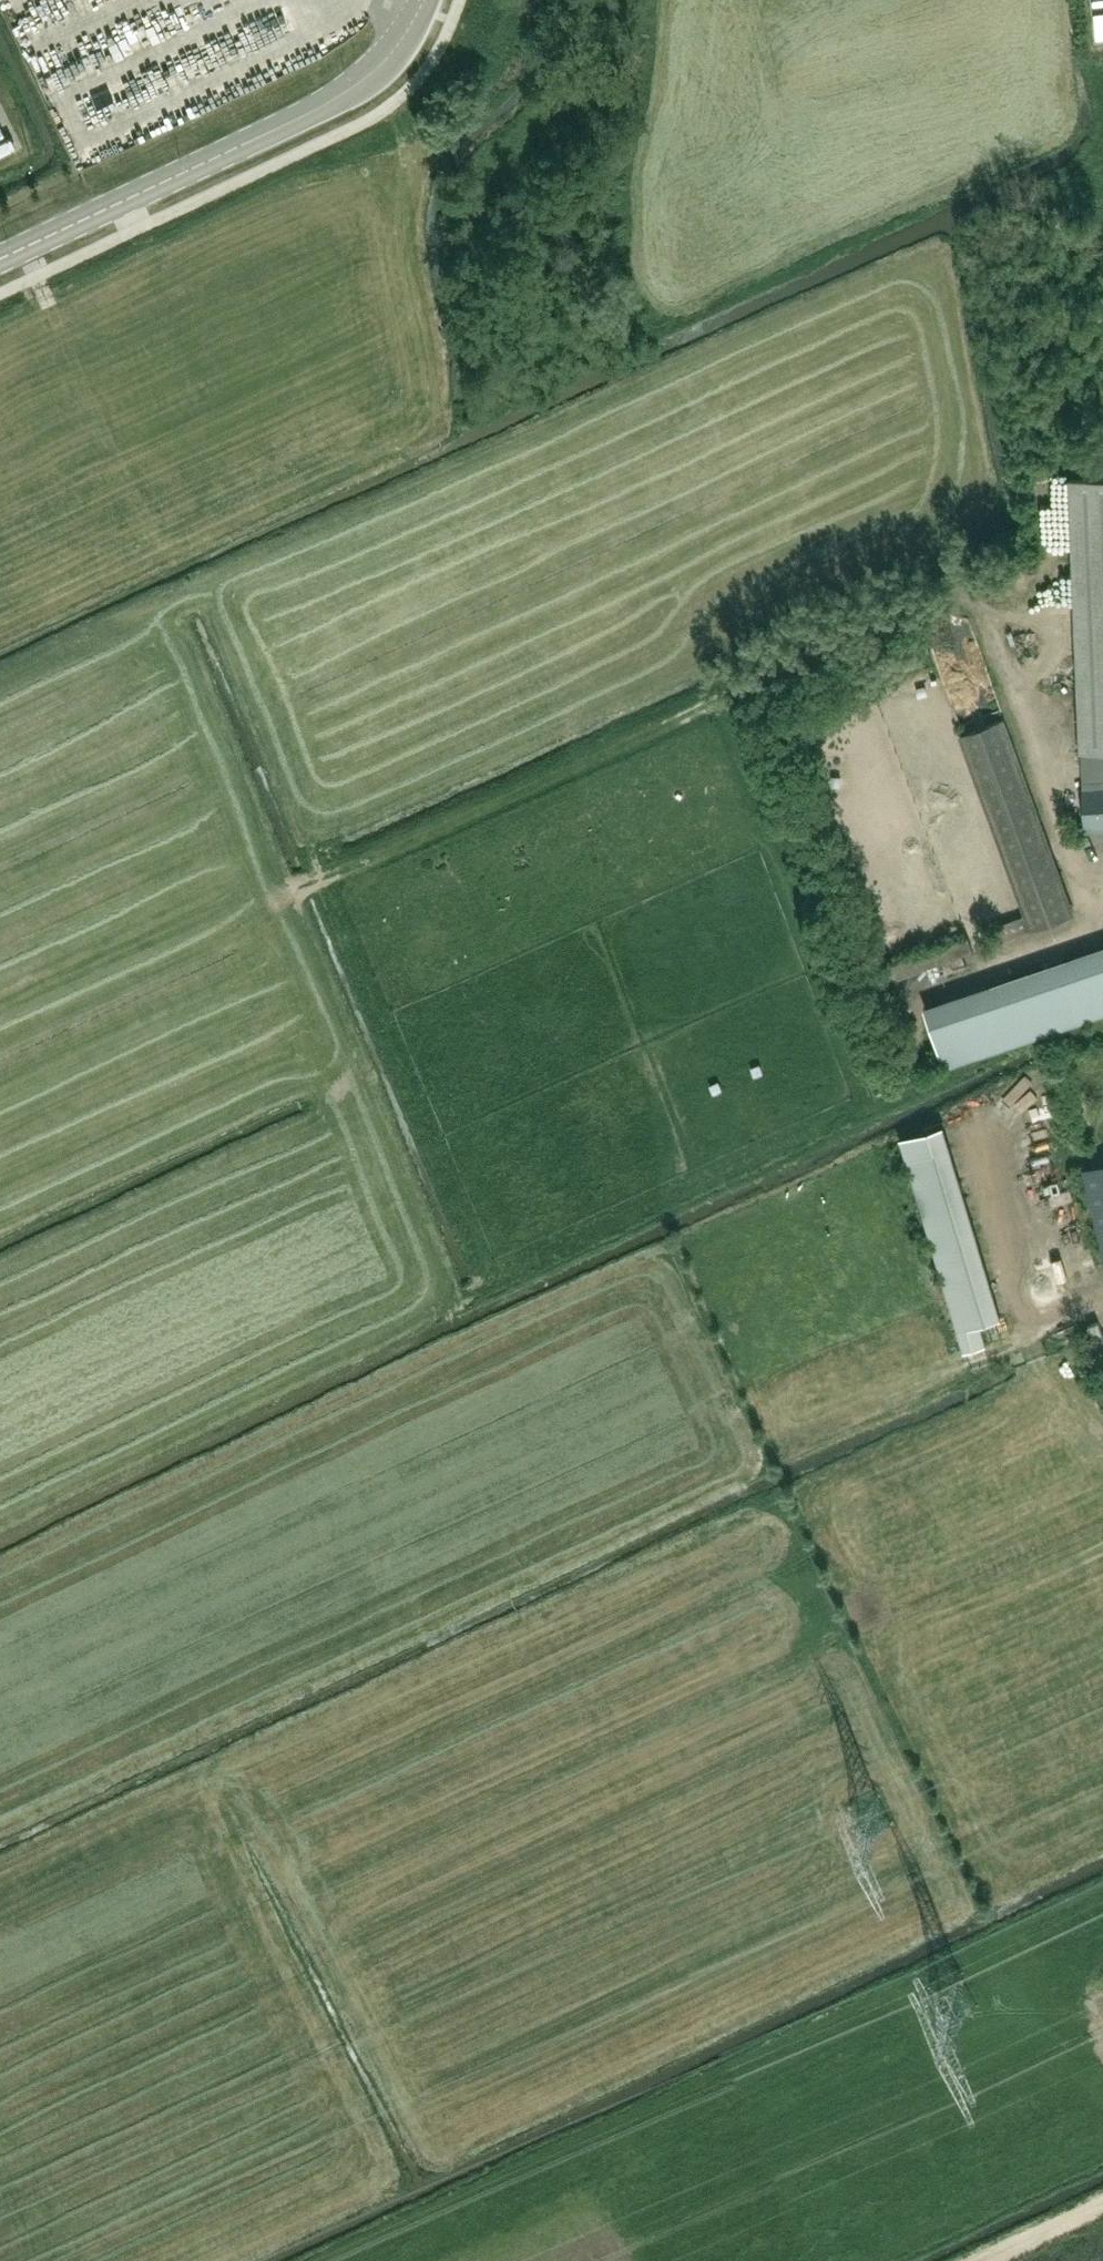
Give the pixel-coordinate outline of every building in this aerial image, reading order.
[(1081,751),(1085,830),(1102,829),(1102,476),(1067,478),(1080,751),(1081,751)] [(961,734),(1025,913),(991,926),(996,940),(1072,913),(1002,719),(961,734)] [(924,1004),(944,1065),(1102,1011),(1102,943),(924,1004)] [(942,1123),(899,1136),(963,1349),(987,1342),(981,1321),(1000,1316),(942,1123)] [(1084,1168),(1102,1250),(1102,1163),(1084,1168)]
